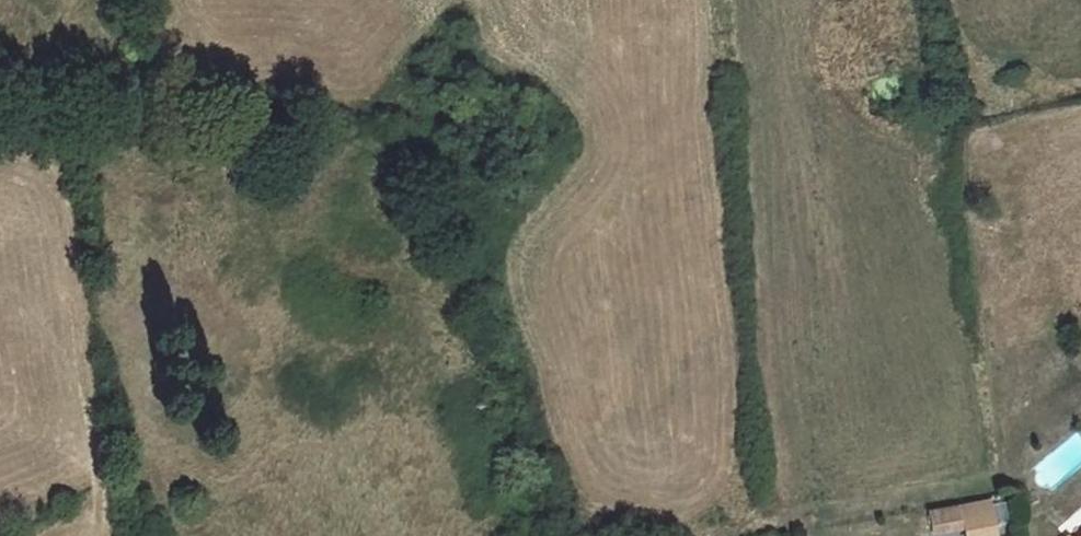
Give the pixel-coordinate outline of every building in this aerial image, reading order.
[(992,500),(960,507),(967,535),(1000,535),(992,500)]
